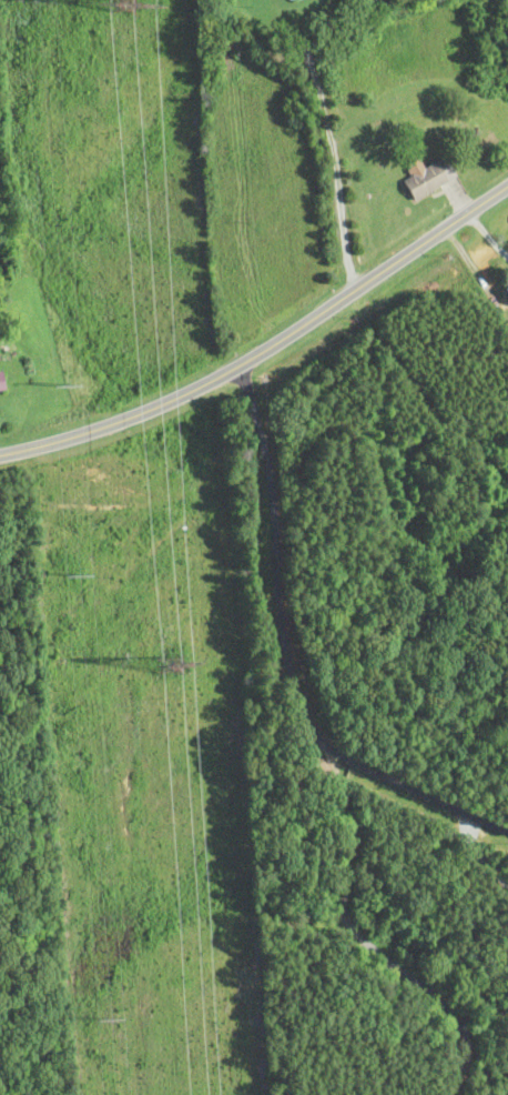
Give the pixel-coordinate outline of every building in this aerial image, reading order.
[(426,169),(420,159),(407,167),(413,177),(405,181),(417,201),(459,178),(447,157),(426,169)] [(9,390),(5,371),(0,372),(0,392),(9,390)]
